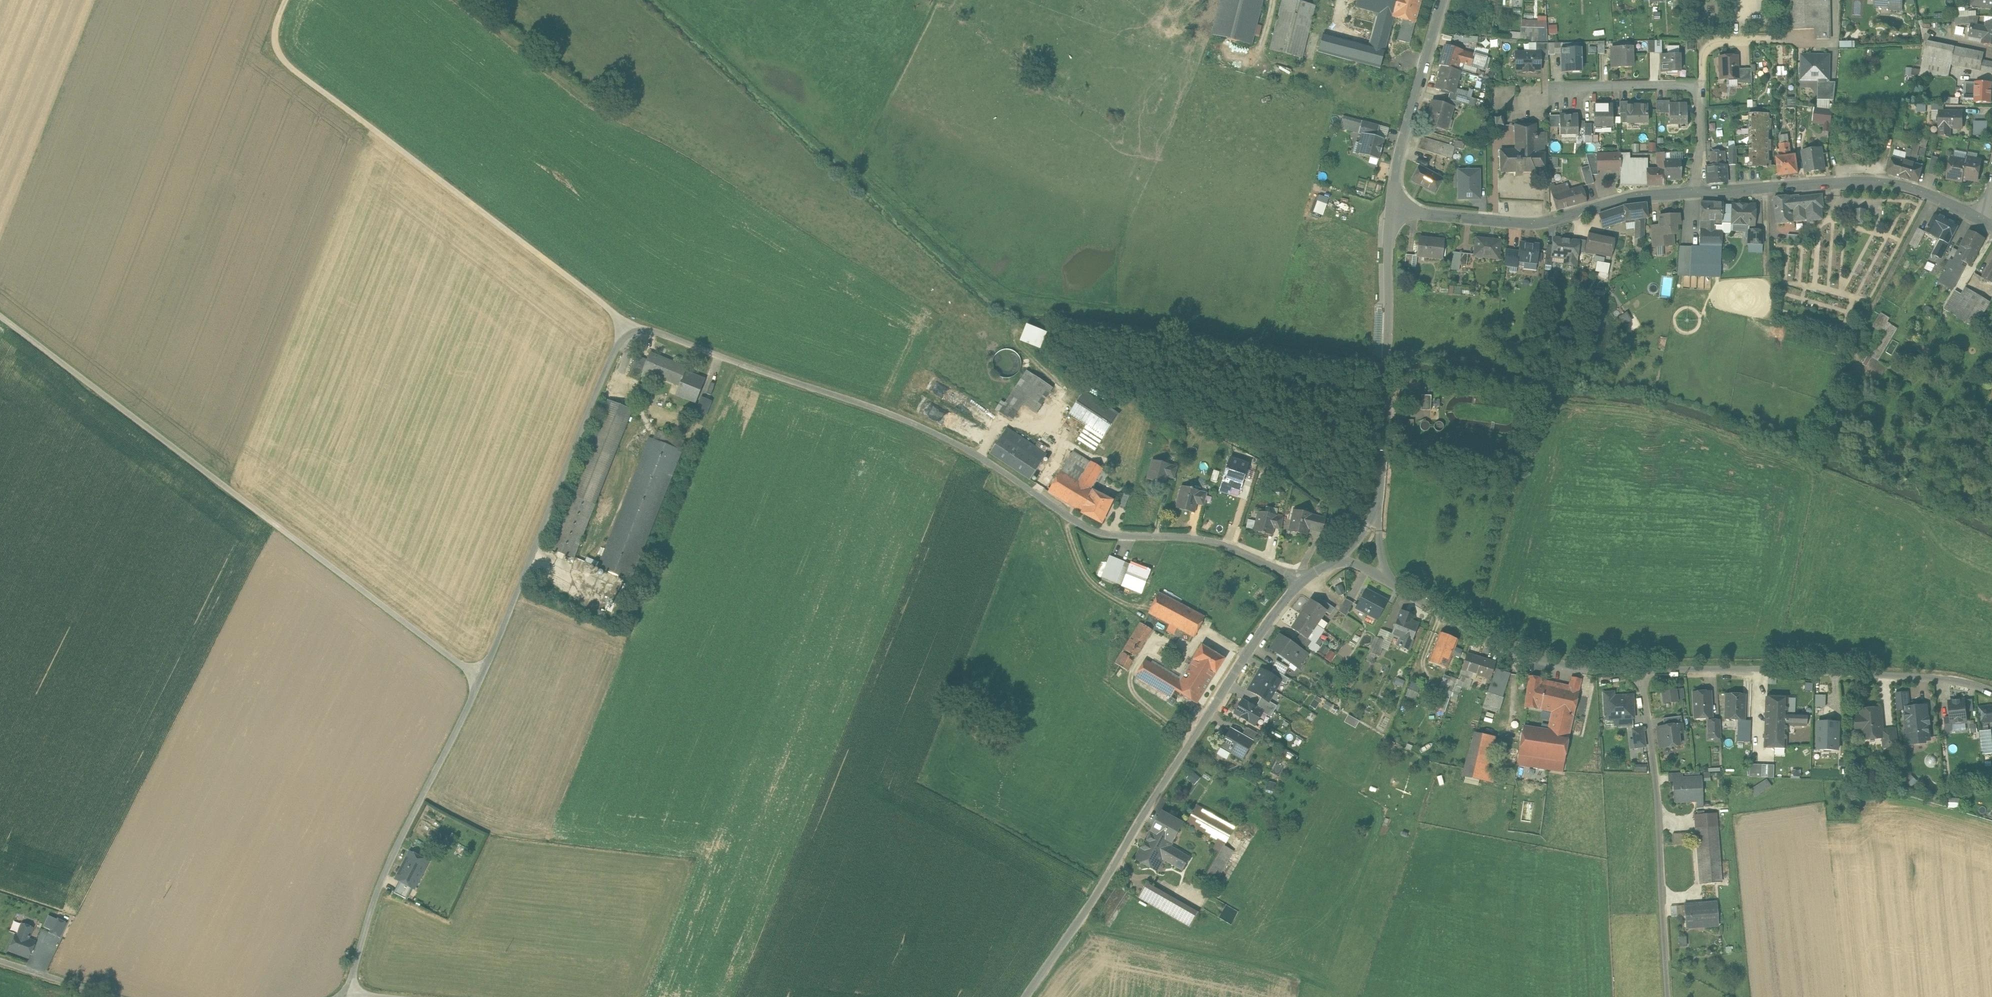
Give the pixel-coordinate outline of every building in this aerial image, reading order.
[(1212,35),(1251,45),(1263,0),(1221,0),(1212,35)] [(1291,0),(1283,0),(1271,50),(1302,58),(1315,6),(1291,0)] [(1356,7),(1378,13),(1392,17),(1397,0),(1358,0),(1356,7)] [(1392,17),(1393,17),(1404,20),(1415,23),(1422,0),(1397,0),(1392,17)] [(1792,9),(1792,29),(1816,28),(1817,38),(1830,38),(1829,0),(1792,0),(1792,9)] [(1852,17),(1862,17),(1863,0),(1853,0),(1852,17)] [(1877,2),(1884,2),(1884,5),(1891,5),(1891,8),(1901,8),(1901,0),(1877,0),(1877,2)] [(1378,13),(1370,46),(1364,44),(1359,63),(1380,68),(1385,50),(1393,17),(1392,17),(1378,13)] [(1970,24),(1972,23),(1977,25),(1979,16),(1969,17),(1970,24)] [(1956,25),(1970,24),(1969,17),(1955,18),(1956,25)] [(1415,23),(1404,20),(1399,40),(1410,43),(1415,23)] [(1987,22),(1986,26),(1977,25),(1972,23),(1969,36),(1983,39),(1983,43),(1991,45),(1991,23),(1987,22)] [(1548,33),(1558,33),(1557,24),(1548,24),(1548,33)] [(1520,33),(1519,40),(1540,42),(1539,28),(1520,28),(1520,33)] [(1540,42),(1548,43),(1547,28),(1539,28),(1540,42)] [(1349,40),(1323,34),(1319,52),(1344,59),(1349,40)] [(1364,44),(1349,40),(1344,59),(1359,63),(1364,44)] [(1954,47),(1927,41),(1920,76),(1949,76),(1951,65),(1951,64),(1954,47)] [(1548,43),(1536,43),(1536,53),(1540,53),(1540,61),(1548,61),(1548,55),(1548,43)] [(1462,51),(1445,46),(1440,65),(1442,66),(1456,70),(1459,62),(1463,63),(1466,53),(1462,51)] [(1679,55),(1679,46),(1667,46),(1668,55),(1662,55),(1662,72),(1680,72),(1680,55),(1679,55)] [(1632,47),(1612,48),(1612,68),(1632,67),(1632,47)] [(1968,49),(1954,47),(1951,64),(1951,65),(1962,67),(1980,71),(1983,60),(1984,53),(1968,49)] [(1562,49),(1562,54),(1563,72),(1581,72),(1580,48),(1562,49)] [(1478,65),(1470,63),(1473,55),(1466,53),(1463,63),(1465,64),(1472,66),(1471,71),(1476,72),(1478,65)] [(1536,53),(1516,53),(1516,70),(1524,70),(1524,72),(1532,72),(1533,70),(1540,70),(1540,61),(1540,53),(1536,53)] [(1492,59),(1474,54),(1473,55),(1470,63),(1478,65),(1490,68),(1492,59)] [(1737,56),(1720,57),(1720,65),(1719,67),(1719,71),(1721,72),(1721,80),(1728,79),(1730,77),(1737,77),(1737,69),(1737,56)] [(1829,56),(1803,56),(1802,77),(1811,77),(1811,79),(1818,79),(1818,82),(1828,82),(1829,56)] [(1499,61),(1492,59),(1490,68),(1496,70),(1499,61)] [(1983,60),(1980,71),(1991,73),(1991,62),(1983,60)] [(1456,70),(1442,66),(1436,88),(1450,93),(1453,93),(1454,93),(1460,71),(1456,70)] [(1751,69),(1737,69),(1737,77),(1737,83),(1752,83),(1751,69)] [(1828,82),(1818,82),(1818,100),(1834,100),(1836,82),(1828,82)] [(1975,83),(1958,82),(1957,90),(1964,91),(1964,98),(1975,98),(1975,102),(1991,102),(1991,82),(1975,82),(1975,83)] [(1477,99),(1454,93),(1453,93),(1450,93),(1448,99),(1460,103),(1474,107),(1477,99)] [(1460,103),(1448,99),(1447,105),(1453,107),(1458,109),(1460,103)] [(1447,105),(1432,101),(1425,125),(1447,131),(1453,107),(1447,105)] [(1670,105),(1670,101),(1656,101),(1656,113),(1670,113),(1670,105)] [(1628,105),(1627,105),(1627,123),(1647,123),(1647,105),(1628,105)] [(1687,124),(1687,105),(1670,105),(1670,113),(1670,116),(1670,124),(1687,124)] [(1612,125),(1612,106),(1594,106),(1594,126),(1595,126),(1595,130),(1611,130),(1611,125),(1612,125)] [(1833,110),(1815,108),(1813,122),(1831,124),(1833,110)] [(1963,112),(1939,111),(1939,127),(1940,127),(1940,136),(1949,137),(1949,127),(1963,128),(1963,112)] [(1768,114),(1748,114),(1748,121),(1750,121),(1751,125),(1771,124),(1770,122),(1768,122),(1768,114)] [(1577,116),(1560,116),(1560,135),(1577,135),(1578,135),(1578,124),(1578,121),(1577,116)] [(1504,117),(1494,118),(1495,127),(1504,127),(1504,117)] [(1974,120),(1974,134),(1988,134),(1988,120),(1974,120)] [(1380,126),(1362,121),(1362,122),(1359,133),(1358,134),(1359,134),(1362,134),(1362,133),(1363,133),(1363,134),(1376,137),(1379,126),(1380,126)] [(1771,124),(1751,125),(1751,128),(1749,128),(1749,135),(1769,135),(1769,127),(1771,127),(1771,124)] [(1535,125),(1516,125),(1516,126),(1513,126),(1514,131),(1516,131),(1516,151),(1501,151),(1501,152),(1498,152),(1499,156),(1501,156),(1501,171),(1515,171),(1515,174),(1522,174),(1522,171),(1536,171),(1536,167),(1544,167),(1544,133),(1535,133),(1535,125)] [(1376,137),(1363,134),(1363,133),(1362,133),(1362,134),(1359,144),(1362,145),(1360,154),(1359,154),(1359,155),(1360,155),(1378,160),(1379,160),(1379,159),(1384,140),(1385,139),(1384,139),(1376,137)] [(1922,134),(1920,145),(1913,143),(1911,150),(1912,150),(1911,154),(1919,156),(1924,157),(1927,148),(1930,135),(1922,134)] [(1769,135),(1749,135),(1749,143),(1751,142),(1751,146),(1771,145),(1771,143),(1769,143),(1769,135)] [(1937,136),(1930,135),(1927,148),(1934,150),(1937,136)] [(1444,144),(1422,137),(1418,149),(1441,155),(1444,144)] [(1464,142),(1457,140),(1455,147),(1463,149),(1464,142)] [(1789,143),(1780,144),(1782,157),(1777,158),(1780,176),(1798,173),(1796,155),(1791,156),(1789,143)] [(1455,147),(1444,144),(1441,155),(1452,159),(1455,147)] [(1771,145),(1751,146),(1751,149),(1749,150),(1749,156),(1769,156),(1769,148),(1771,148),(1771,145)] [(1822,148),(1803,151),(1806,172),(1825,169),(1822,148)] [(1911,150),(1908,149),(1905,161),(1909,162),(1910,159),(1918,161),(1919,156),(1911,154),(1912,150),(1911,150)] [(1722,152),(1710,152),(1710,166),(1707,166),(1708,183),(1727,182),(1726,165),(1723,165),(1722,152)] [(1634,153),(1621,154),(1621,170),(1621,185),(1647,185),(1646,169),(1647,169),(1647,159),(1634,159),(1634,153)] [(1647,169),(1646,169),(1647,185),(1647,186),(1665,185),(1665,180),(1664,161),(1664,153),(1656,153),(1656,165),(1658,165),(1658,169),(1647,169)] [(1597,154),(1586,154),(1589,166),(1592,175),(1598,174),(1598,170),(1597,154)] [(1621,154),(1604,154),(1605,170),(1621,170),(1621,154)] [(1932,155),(1928,173),(1935,174),(1939,156),(1932,155)] [(1769,156),(1749,156),(1749,164),(1751,163),(1751,167),(1761,167),(1771,167),(1771,164),(1769,164),(1769,156)] [(1905,161),(1893,157),(1888,174),(1918,183),(1923,166),(1909,162),(1905,161)] [(1966,161),(1951,158),(1947,179),(1963,181),(1963,178),(1966,161)] [(1981,160),(1966,158),(1966,161),(1963,178),(1978,181),(1981,160)] [(1680,160),(1664,161),(1665,180),(1681,179),(1680,160)] [(1443,178),(1420,165),(1411,181),(1435,193),(1443,178)] [(1589,166),(1581,168),(1586,185),(1594,183),(1592,175),(1589,166)] [(1771,167),(1761,167),(1762,176),(1772,176),(1771,167)] [(1481,169),(1457,169),(1458,200),(1481,200),(1481,169)] [(1567,183),(1555,186),(1551,188),(1557,210),(1586,202),(1582,187),(1569,190),(1567,183)] [(1324,215),(1329,197),(1319,194),(1314,212),(1324,215)] [(1800,196),(1792,197),(1792,196),(1774,198),(1777,224),(1794,222),(1807,220),(1807,221),(1823,219),(1822,208),(1824,208),(1823,194),(1800,197),(1800,196)] [(1723,203),(1701,202),(1700,229),(1716,230),(1716,225),(1722,225),(1723,206),(1723,203)] [(1627,206),(1624,206),(1611,210),(1615,225),(1625,221),(1635,220),(1645,219),(1648,218),(1646,203),(1627,206)] [(1755,205),(1732,205),(1732,207),(1732,222),(1731,222),(1731,223),(1732,223),(1731,231),(1745,231),(1745,238),(1748,238),(1748,230),(1748,224),(1753,224),(1753,225),(1754,225),(1755,205)] [(1732,207),(1723,206),(1722,230),(1722,232),(1731,233),(1731,231),(1732,223),(1731,223),(1731,222),(1732,222),(1732,207)] [(1611,210),(1599,214),(1603,229),(1615,225),(1611,210)] [(1950,220),(1936,213),(1926,232),(1940,240),(1950,220)] [(1866,214),(1857,214),(1856,220),(1857,222),(1859,224),(1862,224),(1864,223),(1865,220),(1866,214)] [(1679,215),(1659,216),(1660,228),(1652,228),(1654,246),(1673,245),(1673,234),(1677,234),(1676,225),(1680,224),(1679,215)] [(1645,219),(1635,220),(1635,239),(1644,239),(1645,219)] [(1950,220),(1940,240),(1937,244),(1944,248),(1950,237),(1952,238),(1959,225),(1950,220)] [(1716,230),(1700,229),(1699,247),(1691,246),(1691,247),(1690,265),(1721,266),(1722,232),(1722,230),(1716,230)] [(1763,231),(1748,230),(1748,238),(1748,244),(1763,245),(1763,231)] [(1953,261),(1950,259),(1950,260),(1940,279),(1948,283),(1946,286),(1953,289),(1964,267),(1961,265),(1963,260),(1972,265),(1986,239),(1969,230),(1958,251),(1953,261)] [(1615,237),(1589,231),(1585,252),(1611,257),(1615,237)] [(1917,231),(1910,244),(1916,248),(1923,234),(1917,231)] [(1444,240),(1419,238),(1417,256),(1442,259),(1444,240)] [(1500,241),(1476,238),(1474,256),(1498,259),(1500,241)] [(1576,266),(1579,241),(1554,238),(1552,251),(1552,257),(1565,259),(1564,265),(1576,266)] [(1539,245),(1520,243),(1519,252),(1518,261),(1537,263),(1539,245)] [(1937,244),(1929,259),(1936,262),(1944,248),(1937,244)] [(1691,247),(1680,246),(1678,261),(1678,265),(1690,265),(1691,247)] [(1953,248),(1948,259),(1950,260),(1950,259),(1953,261),(1958,251),(1953,248)] [(1519,252),(1506,251),(1504,265),(1517,267),(1518,261),(1519,252)] [(1461,253),(1453,252),(1451,270),(1459,270),(1460,265),(1461,253)] [(1468,254),(1461,253),(1460,265),(1467,266),(1468,254)] [(1413,255),(1406,255),(1405,266),(1412,267),(1413,255)] [(1983,278),(1991,283),(1991,281),(1991,262),(1983,278)] [(1678,265),(1678,276),(1720,277),(1721,266),(1690,265),(1678,265)] [(1962,294),(1961,295),(1950,313),(1957,317),(1972,292),(1965,288),(1962,294)] [(1956,290),(1945,309),(1950,313),(1961,295),(1962,294),(1956,290)] [(1991,303),(1972,291),(1972,292),(1957,317),(1956,317),(1975,329),(1991,303)] [(1627,311),(1619,316),(1623,323),(1632,318),(1627,311)] [(1890,319),(1881,313),(1873,328),(1885,334),(1891,324),(1888,323),(1890,319)] [(1625,324),(1630,329),(1635,323),(1630,319),(1625,324)] [(1025,324),(1020,341),(1041,347),(1046,330),(1025,324)] [(1012,350),(1009,349),(1007,349),(1004,349),(1002,350),(1001,351),(999,351),(998,352),(996,354),(995,356),(994,358),(993,360),(993,362),(992,364),(993,365),(993,367),(993,368),(994,369),(995,371),(996,373),(997,374),(998,375),(1000,376),(1001,377),(1003,377),(1007,378),(1011,377),(1013,377),(1014,376),(1016,374),(1018,373),(1019,371),(1020,369),(1021,367),(1021,366),(1021,363),(1021,362),(1021,360),(1020,358),(1019,356),(1018,355),(1017,354),(1016,352),(1014,351),(1012,350)] [(687,368),(650,353),(648,360),(637,355),(632,366),(644,371),(680,385),(680,386),(686,371),(687,368)] [(644,371),(632,366),(628,376),(639,381),(644,371)] [(1053,387),(1027,370),(1015,389),(1011,396),(1022,403),(1036,412),(1053,387)] [(692,374),(686,371),(680,386),(680,385),(677,393),(695,400),(704,381),(692,376),(692,374)] [(1119,414),(1084,392),(1070,414),(1087,425),(1104,436),(1119,414)] [(1431,396),(1422,395),(1421,410),(1431,410),(1431,396)] [(1022,403),(1011,396),(1005,404),(999,413),(1011,420),(1022,403)] [(711,401),(702,398),(696,412),(705,416),(711,401)] [(609,400),(572,494),(595,503),(632,409),(609,400)] [(1001,401),(995,410),(999,413),(1005,404),(1001,401)] [(1104,436),(1087,425),(1077,440),(1095,451),(1104,436)] [(1047,454),(1007,427),(990,453),(1030,480),(1047,454)] [(684,442),(657,431),(654,439),(681,450),(684,442)] [(651,438),(600,568),(629,580),(681,450),(654,439),(651,438)] [(1091,462),(1074,452),(1068,461),(1085,472),(1091,462)] [(1171,465),(1152,460),(1147,479),(1155,482),(1158,483),(1158,482),(1166,484),(1168,477),(1171,466),(1171,465)] [(1085,472),(1068,461),(1061,472),(1078,482),(1085,472)] [(1078,482),(1061,472),(1048,492),(1082,513),(1092,491),(1089,489),(1102,469),(1091,462),(1085,472),(1078,482)] [(1228,464),(1220,491),(1230,494),(1234,482),(1242,484),(1247,470),(1228,464)] [(1177,467),(1171,466),(1168,477),(1174,478),(1177,467)] [(1191,489),(1181,486),(1176,508),(1195,513),(1197,503),(1200,492),(1200,491),(1193,489),(1191,488),(1191,489)] [(1241,486),(1236,500),(1243,502),(1247,488),(1241,486)] [(1112,501),(1093,491),(1082,513),(1102,523),(1112,501)] [(1200,492),(1197,503),(1203,505),(1206,493),(1200,492)] [(572,494),(550,548),(574,558),(595,503),(572,494)] [(1125,494),(1120,504),(1126,506),(1130,496),(1125,494)] [(1312,514),(1294,510),(1289,531),(1307,535),(1309,526),(1317,528),(1319,517),(1312,515),(1312,514)] [(1277,516),(1258,512),(1254,531),(1262,533),(1262,534),(1265,534),(1265,533),(1272,535),(1274,528),(1273,527),(1276,516),(1277,517),(1277,516)] [(1277,517),(1276,516),(1273,527),(1274,528),(1280,529),(1283,518),(1277,517)] [(1325,519),(1319,517),(1317,528),(1323,529),(1325,519)] [(1125,562),(1110,556),(1104,570),(1115,574),(1119,576),(1125,562)] [(1150,571),(1131,563),(1122,585),(1142,592),(1150,571)] [(1386,601),(1366,590),(1356,608),(1376,618),(1386,601)] [(1205,617),(1158,592),(1149,613),(1170,624),(1167,630),(1174,634),(1177,628),(1195,637),(1205,617)] [(1346,599),(1339,611),(1346,616),(1353,603),(1346,599)] [(1320,606),(1311,600),(1301,614),(1317,625),(1324,630),(1328,624),(1321,619),(1326,611),(1320,606)] [(1335,608),(1323,600),(1320,606),(1326,611),(1331,615),(1335,608)] [(1390,631),(1402,610),(1396,607),(1385,629),(1390,631)] [(1403,612),(1400,620),(1398,619),(1392,634),(1392,635),(1394,636),(1403,639),(1400,646),(1398,645),(1397,646),(1399,646),(1399,647),(1401,648),(1401,647),(1409,651),(1413,640),(1419,624),(1411,621),(1413,616),(1403,612)] [(1317,625),(1301,614),(1292,628),(1300,634),(1307,639),(1307,638),(1317,625)] [(1140,622),(1115,663),(1119,666),(1126,670),(1127,670),(1152,630),(1140,622)] [(1392,634),(1381,629),(1376,637),(1385,640),(1382,648),(1388,651),(1394,636),(1392,635),(1392,634)] [(1458,640),(1440,633),(1429,662),(1446,669),(1452,655),(1455,648),(1458,640)] [(1319,646),(1307,638),(1307,639),(1300,634),(1296,640),(1315,653),(1319,646)] [(1308,655),(1294,645),(1280,636),(1271,649),(1285,659),(1282,664),(1287,667),(1291,663),(1299,668),(1308,655)] [(1385,640),(1376,637),(1370,653),(1376,655),(1378,656),(1382,648),(1385,640)] [(1224,659),(1202,646),(1190,666),(1212,679),(1224,659)] [(1463,651),(1455,648),(1452,655),(1460,659),(1463,651)] [(1376,655),(1370,653),(1367,660),(1373,663),(1376,655)] [(1496,663),(1467,654),(1462,669),(1491,678),(1496,663)] [(1180,681),(1145,660),(1136,675),(1171,697),(1175,690),(1180,681)] [(1282,664),(1276,661),(1272,668),(1284,675),(1288,668),(1287,667),(1282,664)] [(1126,670),(1119,666),(1113,676),(1120,680),(1126,670)] [(1212,679),(1190,666),(1180,681),(1175,690),(1197,703),(1212,679)] [(1492,693),(1502,697),(1510,673),(1500,669),(1492,693)] [(1431,680),(1412,672),(1409,681),(1426,689),(1431,680)] [(1458,679),(1445,674),(1440,687),(1453,692),(1456,684),(1458,679)] [(1471,681),(1459,677),(1458,679),(1456,684),(1469,688),(1471,681)] [(1541,679),(1530,677),(1527,707),(1542,709),(1547,710),(1550,684),(1540,682),(1541,679)] [(1549,731),(1524,727),(1523,732),(1522,732),(1517,765),(1563,772),(1568,740),(1567,740),(1578,691),(1581,680),(1572,678),(1569,686),(1563,685),(1562,687),(1550,684),(1547,710),(1553,711),(1549,731)] [(1677,691),(1661,693),(1662,705),(1679,703),(1677,691)] [(1711,691),(1693,692),(1695,718),(1712,717),(1711,691)] [(1500,705),(1503,697),(1502,697),(1492,693),(1488,692),(1483,708),(1496,712),(1498,704),(1500,705)] [(1624,698),(1614,698),(1614,692),(1604,693),(1605,719),(1634,718),(1633,695),(1624,696),(1624,698)] [(1897,710),(1906,709),(1906,708),(1909,708),(1908,692),(1896,694),(1897,710)] [(1744,694),(1727,693),(1726,719),(1727,719),(1727,716),(1735,717),(1735,718),(1743,718),(1742,720),(1743,720),(1744,694)] [(1826,706),(1826,694),(1816,694),(1815,705),(1826,706)] [(1450,698),(1441,695),(1438,704),(1447,707),(1450,698)] [(1787,698),(1767,697),(1765,748),(1786,748),(1786,725),(1807,726),(1807,714),(1787,713),(1787,698)] [(1965,700),(1949,701),(1950,717),(1951,723),(1954,723),(1956,725),(1962,724),(1964,722),(1967,722),(1965,700)] [(1909,708),(1906,708),(1906,709),(1908,733),(1905,733),(1907,744),(1925,742),(1924,739),(1929,739),(1928,724),(1930,724),(1929,717),(1927,717),(1926,706),(1909,708)] [(1979,707),(1981,723),(1991,722),(1991,706),(1979,707)] [(1880,708),(1861,710),(1861,715),(1859,718),(1860,728),(1863,730),(1864,739),(1865,739),(1865,737),(1882,735),(1882,737),(1883,737),(1883,730),(1880,708)] [(1681,716),(1663,718),(1664,726),(1657,727),(1660,748),(1680,745),(1678,733),(1683,733),(1681,716)] [(1950,717),(1944,718),(1946,731),(1952,730),(1951,723),(1950,717)] [(1719,720),(1708,720),(1709,738),(1720,738),(1719,720)] [(1743,730),(1738,730),(1738,742),(1750,742),(1751,720),(1750,720),(1750,722),(1742,722),(1743,723),(1743,730)] [(1839,723),(1819,722),(1818,749),(1838,750),(1839,723)] [(1262,734),(1248,728),(1243,737),(1253,742),(1253,743),(1256,745),(1262,734)] [(1643,728),(1633,730),(1635,747),(1645,746),(1643,728)] [(1896,728),(1883,730),(1883,737),(1884,748),(1898,746),(1896,728)] [(1243,737),(1230,729),(1221,746),(1222,746),(1217,754),(1227,759),(1231,751),(1244,758),(1253,743),(1253,742),(1243,737)] [(1484,750),(1470,748),(1469,753),(1466,761),(1464,768),(1462,776),(1478,779),(1481,769),(1484,750)] [(1469,753),(1462,752),(1460,759),(1466,761),(1469,753)] [(1933,755),(1932,755),(1930,755),(1929,755),(1928,756),(1927,757),(1926,758),(1926,759),(1925,761),(1926,762),(1926,764),(1927,765),(1928,766),(1929,766),(1931,767),(1933,766),(1934,766),(1935,765),(1936,765),(1937,764),(1937,762),(1937,761),(1937,759),(1936,757),(1935,756),(1933,755)] [(1762,764),(1750,764),(1749,777),(1762,777),(1762,764)] [(1793,766),(1774,765),(1774,778),(1792,778),(1793,766)] [(1701,779),(1683,780),(1683,773),(1669,773),(1669,781),(1674,781),(1674,800),(1697,799),(1697,806),(1703,806),(1701,779)] [(1910,776),(1905,781),(1911,786),(1915,782),(1910,776)] [(1767,779),(1750,790),(1755,797),(1772,786),(1767,779)] [(1235,828),(1196,806),(1187,823),(1206,834),(1185,872),(1212,888),(1234,851),(1224,846),(1235,828)] [(1182,824),(1161,812),(1151,830),(1172,842),(1182,824)] [(1716,813),(1697,814),(1702,884),(1721,882),(1716,813)] [(1151,830),(1136,858),(1157,870),(1163,859),(1170,846),(1172,842),(1151,830)] [(1687,833),(1673,834),(1674,845),(1688,844),(1687,833)] [(1190,857),(1170,846),(1163,859),(1182,870),(1190,857)] [(429,861),(410,851),(395,879),(396,879),(400,881),(413,888),(414,889),(415,889),(429,861)] [(413,888),(400,881),(394,893),(407,900),(413,888)] [(1155,888),(1146,883),(1138,897),(1147,902),(1155,888)] [(1198,913),(1155,888),(1147,902),(1190,927),(1198,913)] [(1717,901),(1685,904),(1685,905),(1686,916),(1687,928),(1718,926),(1717,901)] [(1686,916),(1685,905),(1677,906),(1677,917),(1686,916)] [(49,913),(42,927),(60,936),(67,922),(49,913)] [(15,935),(10,932),(3,948),(9,950),(15,935)] [(35,941),(15,934),(15,935),(9,950),(28,958),(35,941)]
